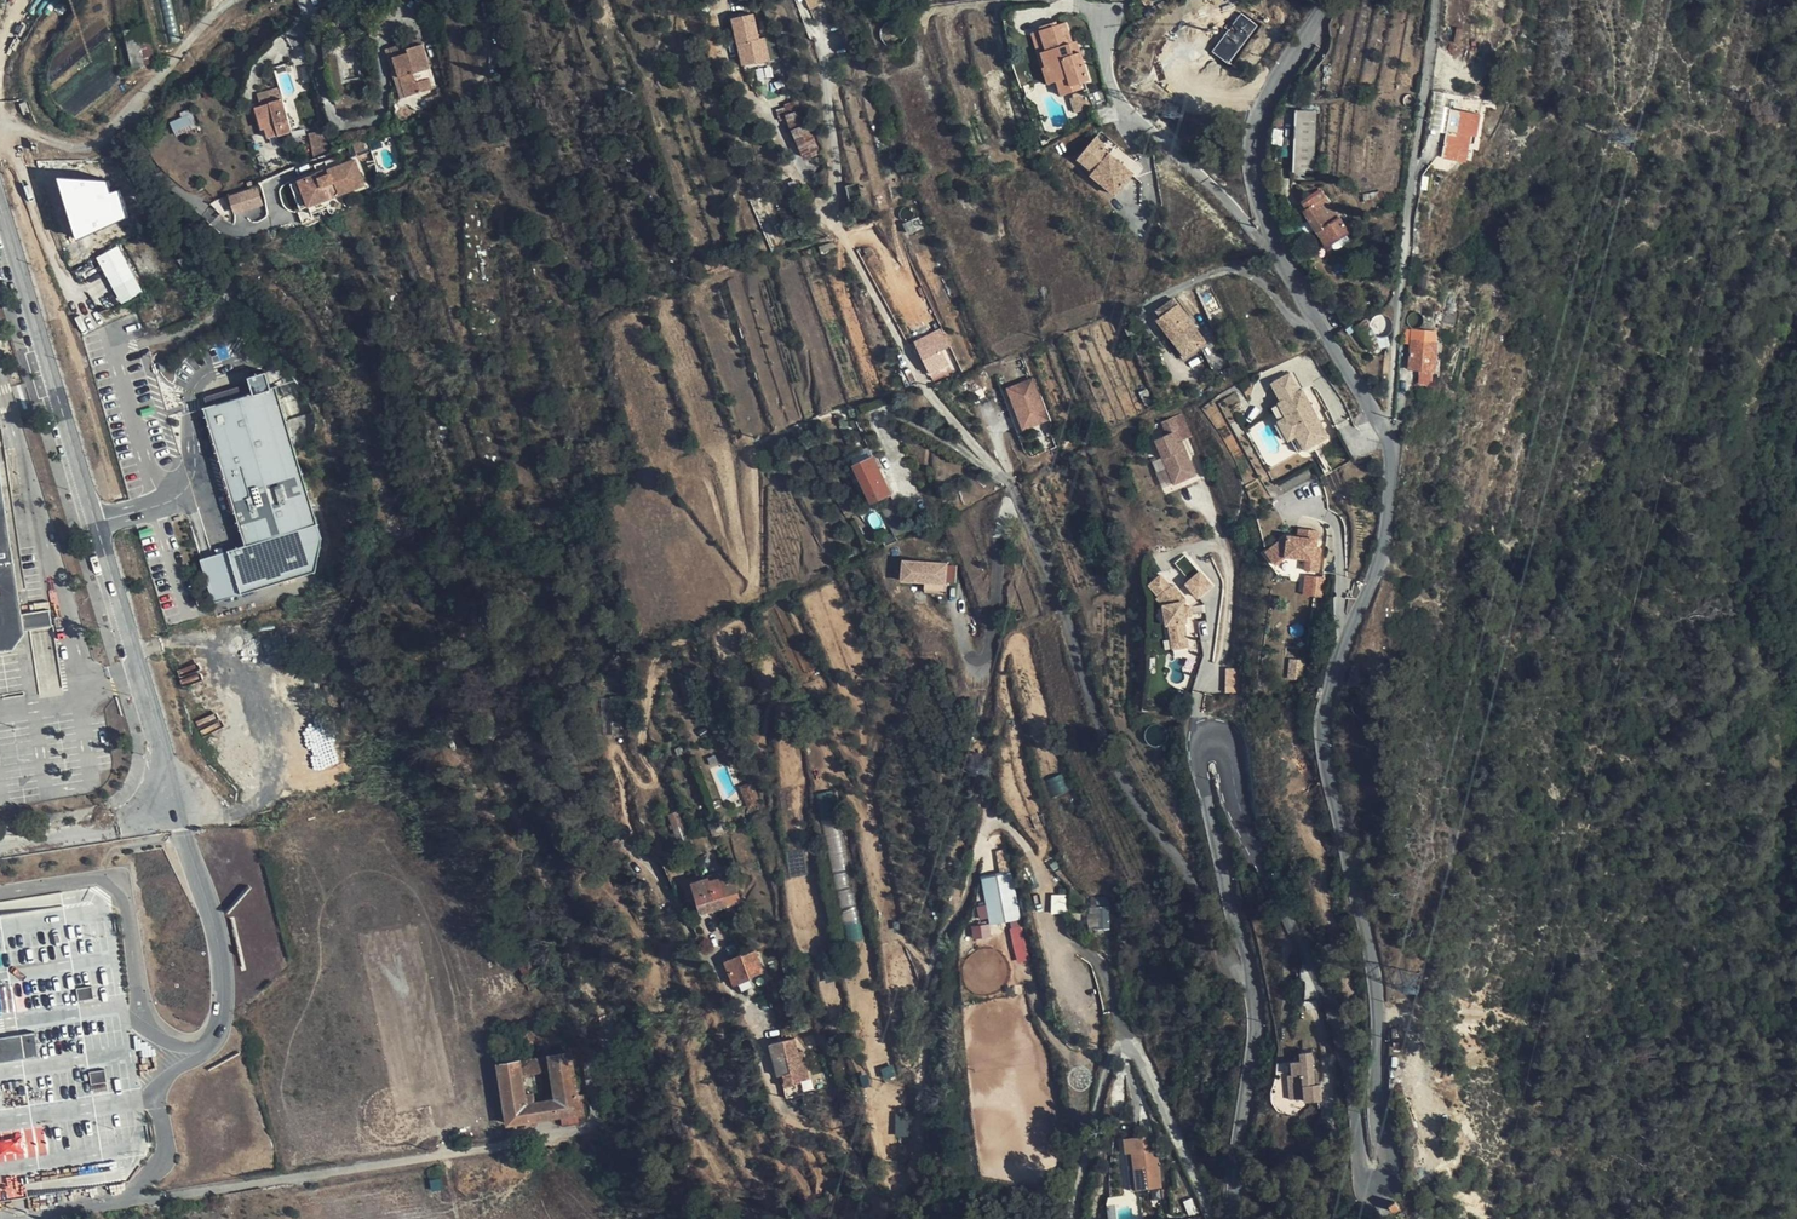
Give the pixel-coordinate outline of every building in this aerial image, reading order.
[(174,0),(164,0),(172,42),(182,40),(174,0)] [(732,17),(745,15),(742,4),(730,7),(732,17)] [(751,39),(745,15),(732,17),(743,65),(769,60),(765,43),(769,42),(768,36),(751,39)] [(1045,27),(1062,22),(1060,18),(1044,23),(1045,27)] [(1074,43),(1075,42),(1070,20),(1062,22),(1045,27),(1037,29),(1050,81),(1057,78),(1072,75),(1074,85),(1081,83),(1091,79),(1084,50),(1076,52),(1074,43)] [(156,60),(148,24),(125,29),(134,65),(156,60)] [(936,42),(933,31),(923,34),(925,45),(936,42)] [(1081,41),(1075,42),(1074,43),(1076,52),(1084,50),(1081,41)] [(433,88),(431,81),(428,72),(427,70),(432,68),(423,45),(409,50),(407,44),(391,49),(407,98),(433,88)] [(780,56),(778,56),(771,59),(775,69),(784,67),(780,56)] [(428,72),(431,81),(438,78),(435,70),(428,72)] [(783,107),(782,105),(771,70),(764,72),(775,110),(783,107)] [(1072,75),(1057,78),(1062,94),(1082,88),(1081,83),(1074,85),(1072,75)] [(261,102),(284,97),(281,86),(259,91),(261,102)] [(442,105),(439,97),(427,100),(430,109),(442,105)] [(798,100),(785,104),(782,105),(783,107),(775,110),(780,124),(790,121),(788,114),(798,111),(801,109),(798,100)] [(294,132),(283,102),(256,110),(263,131),(267,129),(271,139),(294,132)] [(1313,172),(1316,110),(1296,110),(1294,171),(1313,172)] [(199,128),(191,111),(181,116),(184,120),(173,126),(180,138),(199,128)] [(803,126),(798,111),(788,114),(790,121),(793,130),(803,126)] [(1480,118),(1451,112),(1443,149),(1460,153),(1462,144),(1469,145),(1474,146),(1480,118)] [(1096,122),(1092,127),(1104,136),(1100,140),(1130,162),(1137,153),(1096,122)] [(804,156),(818,152),(807,125),(803,126),(793,130),(804,156)] [(1104,136),(1092,127),(1075,150),(1092,163),(1098,168),(1100,165),(1118,179),(1130,162),(1100,140),(1104,136)] [(323,148),(319,131),(309,135),(314,152),(323,148)] [(1465,164),(1469,145),(1462,144),(1460,153),(1443,149),(1442,160),(1465,164)] [(314,206),(329,201),(346,194),(372,184),(362,159),(304,180),(314,206)] [(1098,168),(1092,163),(1089,168),(1113,185),(1118,179),(1100,165),(1098,168)] [(259,187),(232,195),(237,214),(264,204),(259,187)] [(1321,232),(1340,219),(1319,187),(1301,198),(1307,208),(1305,210),(1319,232),(1320,231),(1321,232)] [(346,194),(329,201),(333,209),(350,203),(346,194)] [(922,226),(917,215),(902,222),(907,234),(922,226)] [(1347,232),(1340,219),(1321,232),(1329,243),(1347,232)] [(99,256),(115,287),(136,275),(120,244),(99,256)] [(1159,325),(1174,346),(1186,362),(1206,348),(1174,303),(1159,314),(1164,321),(1159,325)] [(1369,325),(1369,321),(1355,328),(1372,353),(1390,348),(1389,335),(1383,336),(1379,335),(1375,333),(1372,332),(1371,329),(1369,325)] [(1402,330),(1400,344),(1412,345),(1412,340),(1413,331),(1402,330)] [(939,351),(948,347),(950,345),(946,335),(942,337),(918,348),(934,380),(945,375),(942,367),(946,366),(939,351)] [(1412,340),(1412,345),(1409,369),(1435,371),(1437,344),(1436,344),(1436,339),(1431,339),(1430,342),(1412,340)] [(1186,362),(1174,346),(1170,349),(1185,371),(1210,353),(1206,348),(1186,362)] [(1063,456),(1022,358),(995,369),(1034,468),(1063,456)] [(1290,372),(1273,382),(1283,399),(1300,390),(1290,372)] [(1300,390),(1283,399),(1310,447),(1333,434),(1306,386),(1300,390)] [(277,388),(204,411),(247,545),(231,550),(244,593),(332,566),(325,539),(277,388)] [(1283,399),(1278,402),(1305,450),(1310,447),(1283,399)] [(1177,455),(1172,445),(1166,435),(1149,443),(1163,470),(1169,467),(1174,478),(1183,481),(1193,476),(1183,456),(1177,455)] [(1177,442),(1172,445),(1177,455),(1183,456),(1177,442)] [(890,492),(873,455),(853,465),(872,501),(890,492)] [(13,648),(25,631),(22,613),(15,559),(0,462),(0,650),(13,648)] [(1169,467),(1163,470),(1171,487),(1183,481),(1174,478),(1169,467)] [(1267,554),(1276,564),(1285,556),(1308,558),(1307,571),(1319,572),(1321,548),(1316,548),(1318,530),(1299,529),(1298,538),(1286,538),(1267,554)] [(1276,564),(1272,567),(1278,573),(1284,568),(1307,571),(1308,558),(1285,556),(1276,564)] [(951,559),(907,559),(907,579),(951,579),(951,559)] [(1216,583),(1203,570),(1188,583),(1201,597),(1216,583)] [(1165,573),(1156,581),(1166,592),(1163,595),(1158,599),(1165,606),(1166,607),(1169,624),(1172,623),(1174,638),(1190,635),(1188,621),(1191,621),(1188,600),(1190,598),(1176,583),(1175,584),(1165,573)] [(1308,574),(1305,593),(1325,596),(1328,576),(1308,574)] [(1166,592),(1156,581),(1153,584),(1163,595),(1166,592)] [(1169,624),(1166,607),(1160,608),(1163,624),(1169,624)] [(22,613),(25,631),(52,626),(50,609),(22,613)] [(1190,635),(1174,638),(1175,648),(1192,645),(1190,635)] [(1307,659),(1291,658),(1290,677),(1305,679),(1307,659)] [(1228,668),(1227,691),(1242,692),(1242,668),(1228,668)] [(670,815),(687,862),(696,858),(679,811),(670,815)] [(696,858),(687,862),(695,883),(704,880),(696,858)] [(983,877),(992,923),(1022,918),(1013,871),(983,877)] [(728,903),(723,887),(709,892),(708,888),(704,889),(703,886),(696,889),(703,911),(728,903)] [(1111,928),(1110,896),(1091,896),(1092,928),(1111,928)] [(980,905),(982,918),(989,917),(988,904),(980,905)] [(991,922),(974,923),(975,936),(992,935),(991,922)] [(1030,959),(1023,923),(1011,925),(1018,962),(1030,959)] [(751,951),(726,961),(734,984),(759,974),(751,951)] [(686,1004),(678,982),(666,986),(675,1008),(686,1004)] [(526,1045),(534,1041),(527,1028),(511,1037),(515,1042),(522,1039),(526,1045)] [(798,1064),(796,1040),(784,1042),(784,1040),(771,1044),(779,1075),(792,1072),(793,1077),(801,1075),(798,1064)] [(1302,1101),(1307,1100),(1306,1084),(1317,1083),(1314,1052),(1302,1053),(1303,1060),(1293,1061),(1294,1073),(1290,1074),(1292,1097),(1302,1096),(1302,1101)] [(569,1053),(549,1056),(552,1070),(555,1093),(556,1099),(546,1100),(545,1100),(548,1116),(560,1114),(578,1112),(579,1111),(569,1053)] [(549,1056),(519,1061),(521,1074),(552,1070),(549,1056)] [(498,1064),(508,1123),(539,1118),(536,1102),(534,1102),(526,1103),(524,1094),(521,1074),(519,1061),(498,1064)] [(1306,1084),(1307,1100),(1324,1099),(1323,1083),(1317,1083),(1306,1084)] [(526,1103),(534,1102),(533,1093),(524,1094),(526,1103)] [(536,1102),(539,1118),(548,1116),(545,1100),(536,1102)] [(579,1121),(578,1112),(560,1114),(561,1124),(579,1121)] [(1131,1149),(1133,1162),(1136,1187),(1160,1184),(1155,1146),(1131,1149)] [(554,1163),(552,1150),(535,1152),(537,1166),(554,1163)] [(1136,1187),(1133,1162),(1126,1162),(1129,1189),(1136,1187)] [(1399,1207),(1396,1200),(1390,1203),(1393,1210),(1399,1207)]
